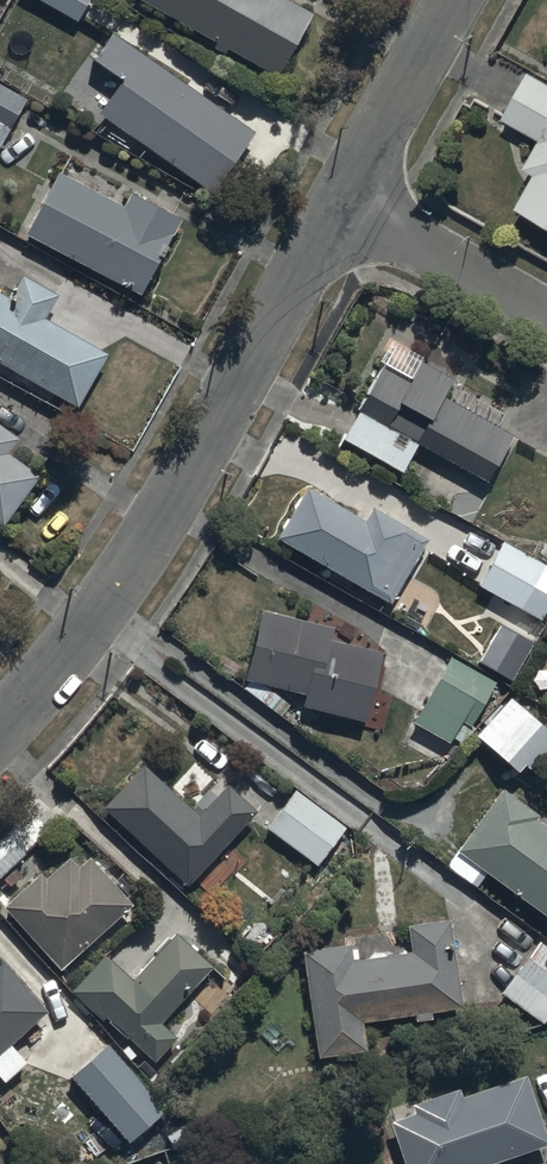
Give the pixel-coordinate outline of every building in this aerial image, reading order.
[(78,20),(89,0),(43,0),(78,20)] [(279,72),(314,9),(298,0),(148,0),(279,72)] [(257,128),(112,30),(95,56),(123,75),(99,110),(215,189),(257,128)] [(527,68),(501,115),(538,136),(522,164),(533,170),(514,205),(546,223),(546,78),(527,68)] [(0,81),(0,147),(28,97),(0,81)] [(58,168),(25,229),(142,291),(183,213),(133,187),(124,203),(58,168)] [(79,404),(110,350),(46,314),(59,291),(22,270),(9,293),(0,288),(0,359),(79,404)] [(358,408),(342,435),(401,471),(420,441),(484,480),(513,433),(444,390),(453,376),(421,357),(423,353),(392,334),(377,357),(382,360),(354,405),(358,408)] [(5,523),(41,473),(8,449),(18,435),(0,421),(0,520),(5,523)] [(305,482),(274,534),(389,602),(428,536),(370,502),(362,515),(305,482)] [(503,536),(477,581),(539,617),(546,603),(546,561),(503,536)] [(332,622),(261,607),(246,675),(306,689),(303,702),(368,716),(383,648),(329,636),(332,622)] [(533,639),(498,620),(477,659),(512,678),(533,639)] [(496,679),(448,653),(413,719),(452,739),(462,720),(472,725),(496,679)] [(510,694),(476,731),(515,768),(524,759),(543,776),(546,772),(546,726),(510,694)] [(145,759),(104,804),(189,883),(258,809),(228,781),(200,811),(145,759)] [(538,816),(542,811),(502,782),(445,863),(477,886),(488,870),(546,911),(546,823),(538,816)] [(295,786),(266,824),(320,864),(348,825),(295,786)] [(6,829),(0,835),(0,873),(25,849),(6,829)] [(61,966),(134,900),(91,853),(79,863),(72,854),(48,876),(40,867),(2,902),(61,966)] [(349,940),(301,946),(315,1055),(367,1049),(363,1019),(463,1006),(451,916),(407,922),(411,949),(351,957),(349,940)] [(165,1020),(213,964),(176,927),(136,974),(109,951),(75,992),(157,1062),(181,1034),(165,1020)] [(546,1016),(546,946),(537,939),(500,993),(542,1022),(546,1016)] [(6,1080),(30,1060),(12,1040),(48,1008),(4,958),(0,962),(0,1074),(6,1080)] [(168,1105),(106,1040),(67,1077),(130,1142),(168,1105)] [(403,1163),(476,1163),(546,1140),(546,1131),(526,1071),(461,1093),(457,1081),(411,1097),(415,1109),(388,1118),(403,1163)]
